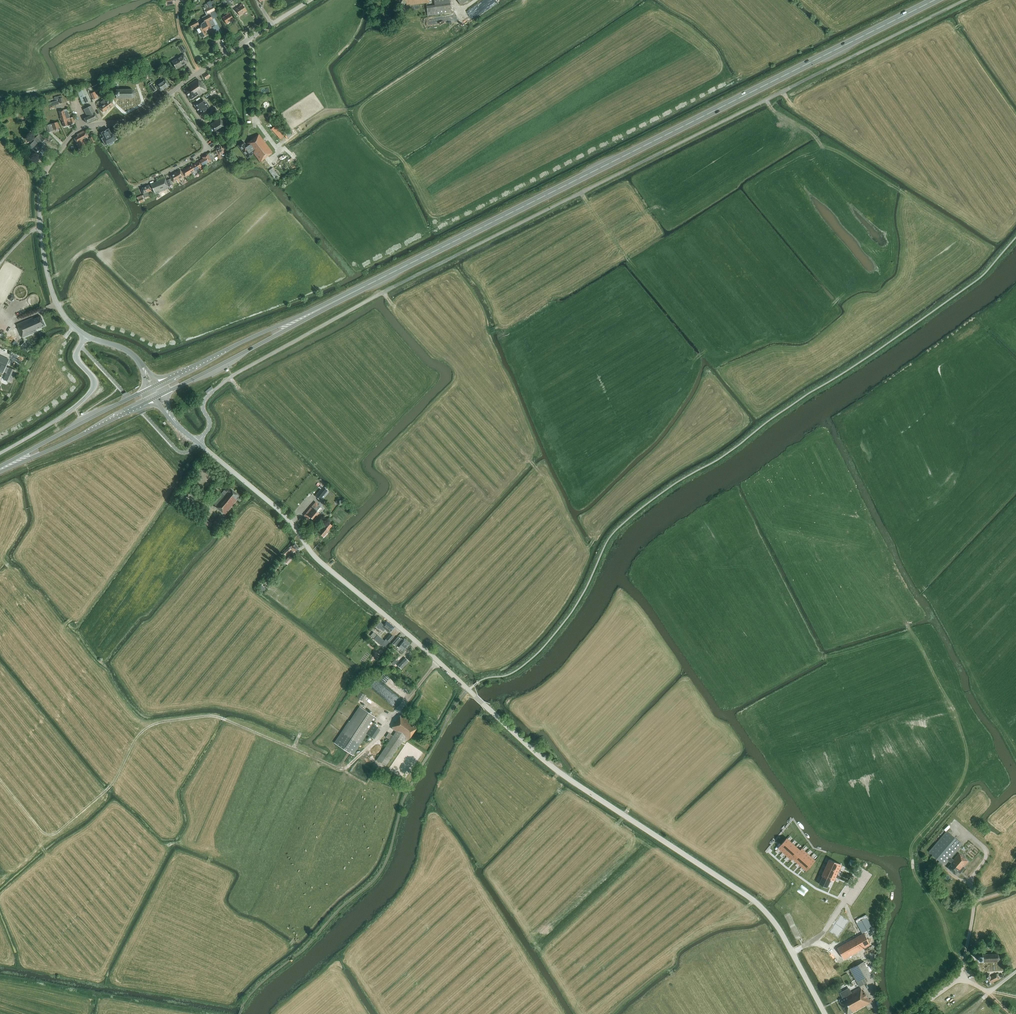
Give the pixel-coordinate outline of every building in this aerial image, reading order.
[(450,0),(433,0),(434,5),(426,6),(427,16),(451,12),(450,0)] [(497,2),(495,0),(485,0),(468,11),(472,19),(497,2)] [(215,5),(213,1),(204,5),(206,9),(208,14),(214,11),(212,6),(215,5)] [(239,15),(247,11),(242,4),(239,5),(240,6),(236,9),(239,15)] [(226,24),(234,19),(229,12),(226,14),(227,15),(222,18),(226,24)] [(219,33),(212,19),(210,15),(203,19),(206,25),(201,28),(197,20),(189,24),(191,28),(195,26),(197,29),(197,30),(199,33),(200,33),(203,37),(206,35),(205,33),(207,33),(205,30),(208,28),(209,29),(212,28),(215,35),(219,33)] [(184,54),(172,62),(176,69),(188,62),(184,54)] [(169,85),(166,81),(165,79),(156,85),(161,91),(169,85)] [(200,82),(198,79),(189,85),(189,86),(184,89),(191,100),(198,95),(199,96),(206,90),(200,82)] [(157,90),(152,83),(148,86),(153,93),(157,90)] [(91,101),(85,87),(76,90),(83,104),(91,101)] [(132,90),(116,90),(116,92),(115,92),(116,96),(116,98),(132,98),(134,97),(136,95),(136,93),(135,92),(135,91),(134,90),(133,90),(132,90)] [(114,104),(109,98),(104,101),(103,100),(101,102),(103,105),(99,108),(103,112),(114,104)] [(206,102),(205,102),(203,99),(194,105),(200,114),(209,108),(208,106),(209,106),(206,102)] [(87,123),(98,118),(91,106),(84,109),(88,117),(84,118),(87,123)] [(205,113),(208,117),(217,111),(214,107),(205,113)] [(62,120),(68,118),(70,118),(68,111),(64,112),(63,110),(59,111),(61,120),(62,120)] [(215,122),(208,126),(214,135),(219,132),(220,133),(228,128),(222,120),(219,117),(214,121),(215,122)] [(70,124),(68,118),(62,120),(64,126),(68,125),(67,125),(70,124)] [(54,130),(60,128),(57,122),(52,124),(52,126),(50,127),(50,125),(46,126),(48,132),(52,131),(51,130),(54,129),(54,130)] [(114,143),(114,141),(117,139),(113,132),(111,134),(109,129),(101,133),(104,137),(102,139),(105,145),(107,144),(108,146),(114,143),(113,143),(114,143)] [(88,136),(85,130),(77,135),(78,136),(74,138),(76,143),(77,142),(80,149),(87,145),(84,139),(88,136)] [(284,136),(278,130),(275,133),(280,139),(284,136)] [(260,162),(272,153),(259,134),(246,143),(247,144),(246,145),(243,141),(238,145),(248,158),(253,154),(252,154),(253,153),(260,162)] [(34,139),(39,143),(38,144),(35,141),(29,146),(29,147),(27,149),(30,153),(33,150),(39,157),(48,148),(42,142),(44,140),(38,135),(34,139)] [(223,151),(226,150),(224,147),(222,148),(221,146),(216,149),(219,155),(224,153),(223,151)] [(208,154),(202,157),(203,159),(200,161),(202,165),(214,159),(210,153),(208,154)] [(192,165),(188,167),(191,173),(195,171),(202,166),(199,161),(192,166),(192,165)] [(191,173),(188,167),(182,171),(186,178),(189,176),(188,175),(191,173)] [(270,171),(276,179),(280,177),(274,168),(270,171)] [(175,173),(180,182),(181,183),(183,182),(181,178),(184,176),(180,170),(175,173)] [(177,180),(178,183),(180,182),(175,173),(170,176),(173,182),(177,180)] [(165,178),(151,184),(155,193),(156,194),(158,193),(158,192),(166,189),(167,189),(169,189),(168,187),(165,178)] [(149,185),(141,188),(144,195),(142,196),(137,198),(138,199),(140,203),(144,201),(144,199),(145,199),(145,198),(149,196),(149,194),(152,192),(149,185)] [(45,326),(41,316),(33,319),(33,317),(17,324),(18,328),(22,338),(37,331),(37,329),(45,326)] [(27,352),(30,349),(24,343),(21,346),(27,352)] [(3,373),(9,359),(0,355),(0,372),(3,373)] [(16,370),(9,367),(4,379),(11,382),(16,370)] [(225,514),(240,496),(229,488),(227,486),(213,504),(218,507),(217,508),(225,514)] [(323,487),(315,496),(320,500),(328,491),(323,487)] [(313,507),(312,506),(304,515),(308,519),(310,517),(313,520),(319,513),(317,511),(319,507),(315,504),(313,507)] [(219,528),(225,520),(219,515),(213,523),(214,524),(212,526),(217,529),(218,528),(219,528)] [(209,527),(212,523),(210,521),(209,522),(206,519),(207,519),(203,516),(200,520),(209,527)] [(328,530),(332,526),(328,522),(323,527),(324,527),(318,533),(323,537),(328,530)] [(290,547),(289,547),(282,554),(284,556),(291,549),(293,552),(295,551),(299,548),(295,543),(291,546),(290,547)] [(389,633),(394,627),(386,620),(381,626),(389,633)] [(373,632),(370,636),(380,644),(384,641),(373,632)] [(390,633),(386,638),(389,641),(394,636),(390,633)] [(392,643),(394,645),(396,644),(404,651),(410,644),(404,639),(402,640),(398,637),(392,643)] [(384,641),(380,644),(382,646),(382,645),(384,647),(389,641),(386,638),(384,641)] [(409,662),(405,657),(397,665),(402,669),(409,662)] [(356,697),(360,700),(364,694),(360,691),(356,697)] [(376,718),(359,706),(335,743),(352,755),(366,734),(373,739),(380,729),(372,724),(376,718)] [(417,726),(401,715),(392,728),(396,731),(393,736),(389,733),(386,737),(390,740),(376,760),(386,766),(405,737),(408,739),(417,726)] [(929,852),(944,865),(948,861),(951,863),(948,868),(955,875),(960,870),(961,871),(964,868),(963,867),(968,862),(959,853),(953,860),(951,858),(962,844),(947,831),(929,852)] [(779,847),(778,848),(782,852),(791,842),(786,838),(781,844),(779,847)] [(791,842),(782,852),(787,856),(795,846),(791,842)] [(795,846),(787,856),(792,860),(794,858),(796,855),(795,855),(800,850),(795,846)] [(796,855),(794,858),(798,861),(806,852),(802,848),(800,850),(795,855),(796,855)] [(806,852),(798,861),(803,865),(811,856),(806,852)] [(811,856),(803,865),(807,870),(815,860),(811,856)] [(830,860),(828,865),(839,871),(842,865),(830,860)] [(828,865),(825,871),(837,876),(839,871),(828,865)] [(825,871),(823,876),(830,880),(834,882),(837,876),(825,871)] [(823,876),(819,884),(827,887),(830,880),(823,876)] [(874,931),(866,915),(855,921),(862,933),(864,932),(867,937),(873,934),(872,932),(874,931)] [(864,933),(859,936),(865,947),(870,944),(864,933)] [(860,950),(865,947),(859,936),(853,939),(860,950)] [(848,942),(854,953),(860,950),(853,939),(848,942)] [(848,942),(843,945),(849,956),(854,953),(848,942)] [(849,956),(843,945),(838,948),(844,959),(849,956)] [(871,974),(864,961),(857,965),(850,969),(859,986),(866,982),(864,978),(871,974)] [(999,979),(997,974),(991,977),(989,974),(984,977),(988,986),(994,983),(993,982),(999,979)] [(847,1013),(850,1013),(870,1003),(864,991),(863,992),(860,987),(851,993),(849,989),(841,993),(843,998),(839,1000),(847,1013)]
